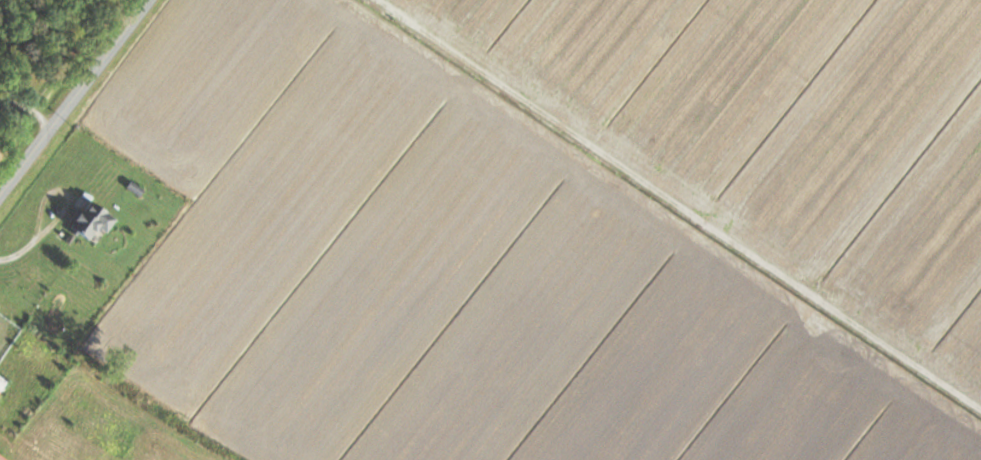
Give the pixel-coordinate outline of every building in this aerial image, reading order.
[(102,232),(111,220),(86,199),(68,220),(78,228),(74,232),(83,240),(95,226),(102,232)]
